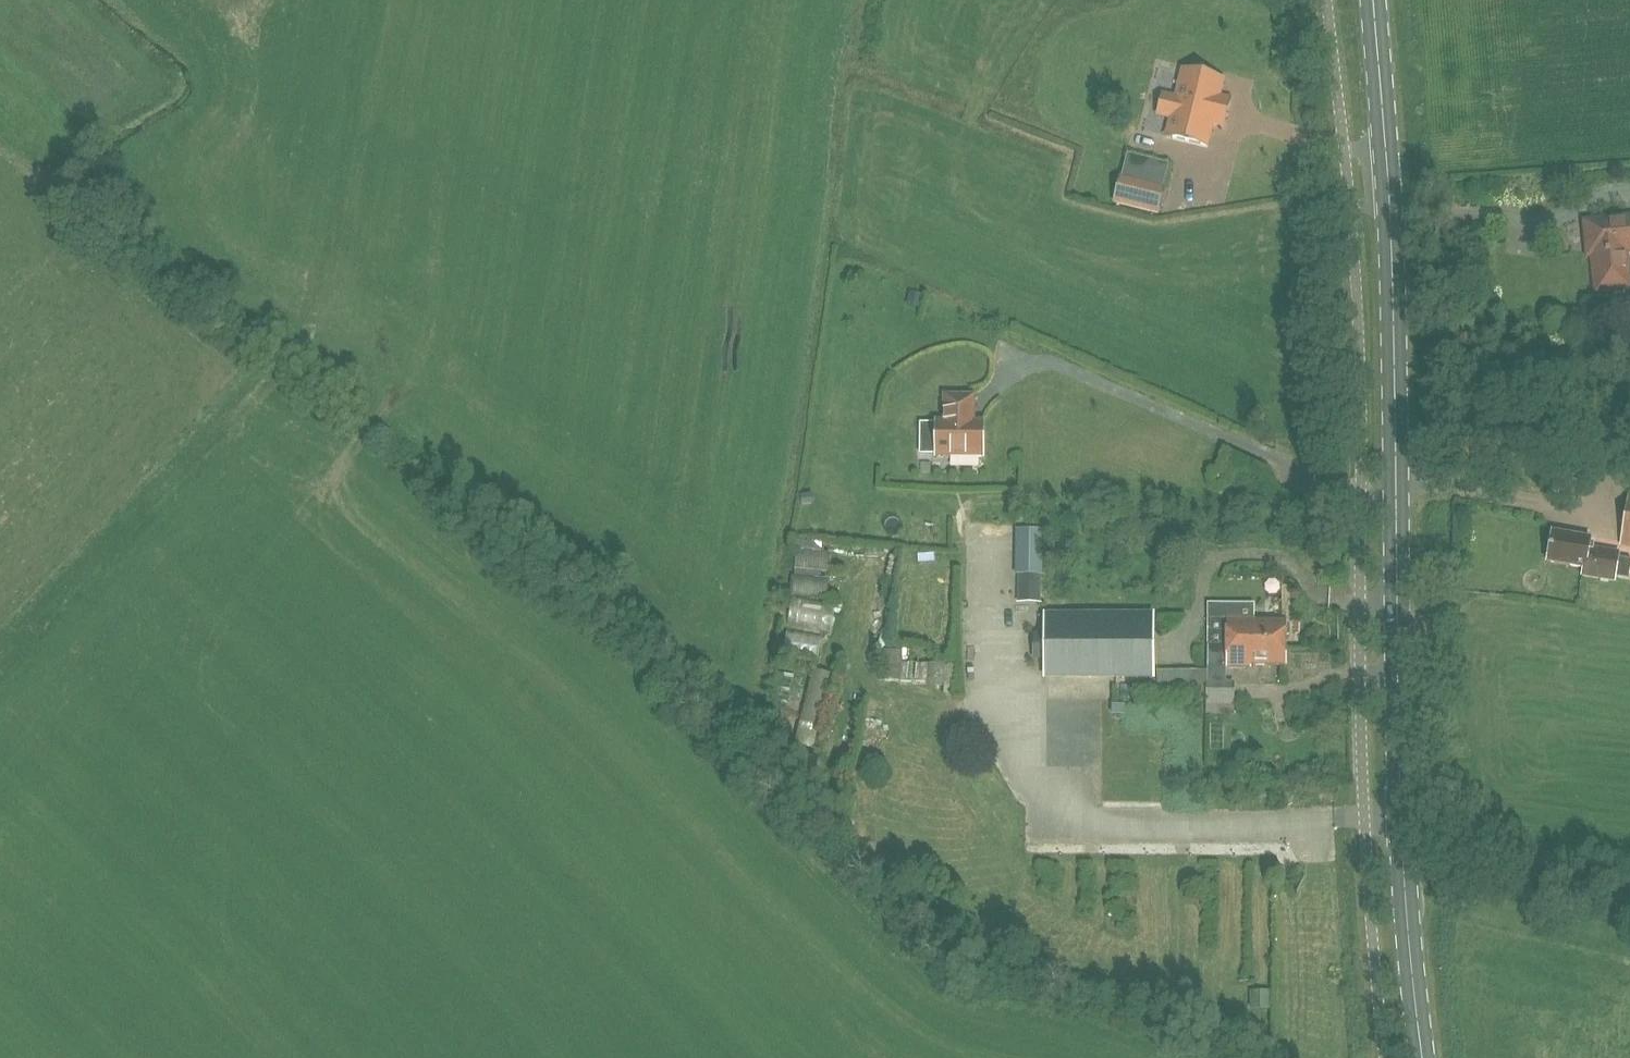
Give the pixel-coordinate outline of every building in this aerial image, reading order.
[(1213,123),(1224,126),(1230,100),(1219,98),(1223,81),(1184,71),(1175,104),(1181,106),(1173,138),(1207,146),(1213,123)] [(1116,203),(1158,213),(1164,188),(1122,177),(1116,203)] [(1629,253),(1629,217),(1584,222),(1586,238),(1586,240),(1587,241),(1588,241),(1590,241),(1592,257),(1595,283),(1598,282),(1599,286),(1602,288),(1606,289),(1609,288),(1612,285),(1613,281),(1622,280),(1623,280),(1624,279),(1625,278),(1625,276),(1623,254),(1629,253)] [(919,300),(921,293),(909,290),(907,298),(919,300)] [(983,423),(973,423),(973,397),(945,397),(945,423),(936,423),(936,454),(983,455),(983,423)] [(1629,546),(1629,493),(1621,544),(1629,546)] [(1616,578),(1628,580),(1629,569),(1629,561),(1619,559),(1620,554),(1590,549),(1591,539),(1553,533),(1548,563),(1584,569),(1583,576),(1616,581),(1616,578)] [(830,579),(832,563),(799,558),(797,574),(830,579)] [(1041,594),(1041,575),(1020,575),(1020,594),(1041,594)] [(799,610),(797,626),(832,631),(834,615),(799,610)] [(1154,616),(1047,615),(1047,676),(1153,677),(1154,616)] [(1290,635),(1290,627),(1286,626),(1286,622),(1256,622),(1256,619),(1209,619),(1209,645),(1246,645),(1246,644),(1257,644),(1257,649),(1286,649),(1286,637),(1290,635)] [(1286,666),(1286,649),(1257,649),(1257,644),(1246,644),(1246,645),(1209,645),(1208,669),(1228,669),(1228,668),(1252,669),(1252,666),(1286,666)] [(1164,678),(1163,691),(1188,692),(1188,678),(1164,678)] [(1234,702),(1234,684),(1206,684),(1206,702),(1234,702)] [(1125,714),(1125,704),(1113,704),(1113,714),(1125,714)]
